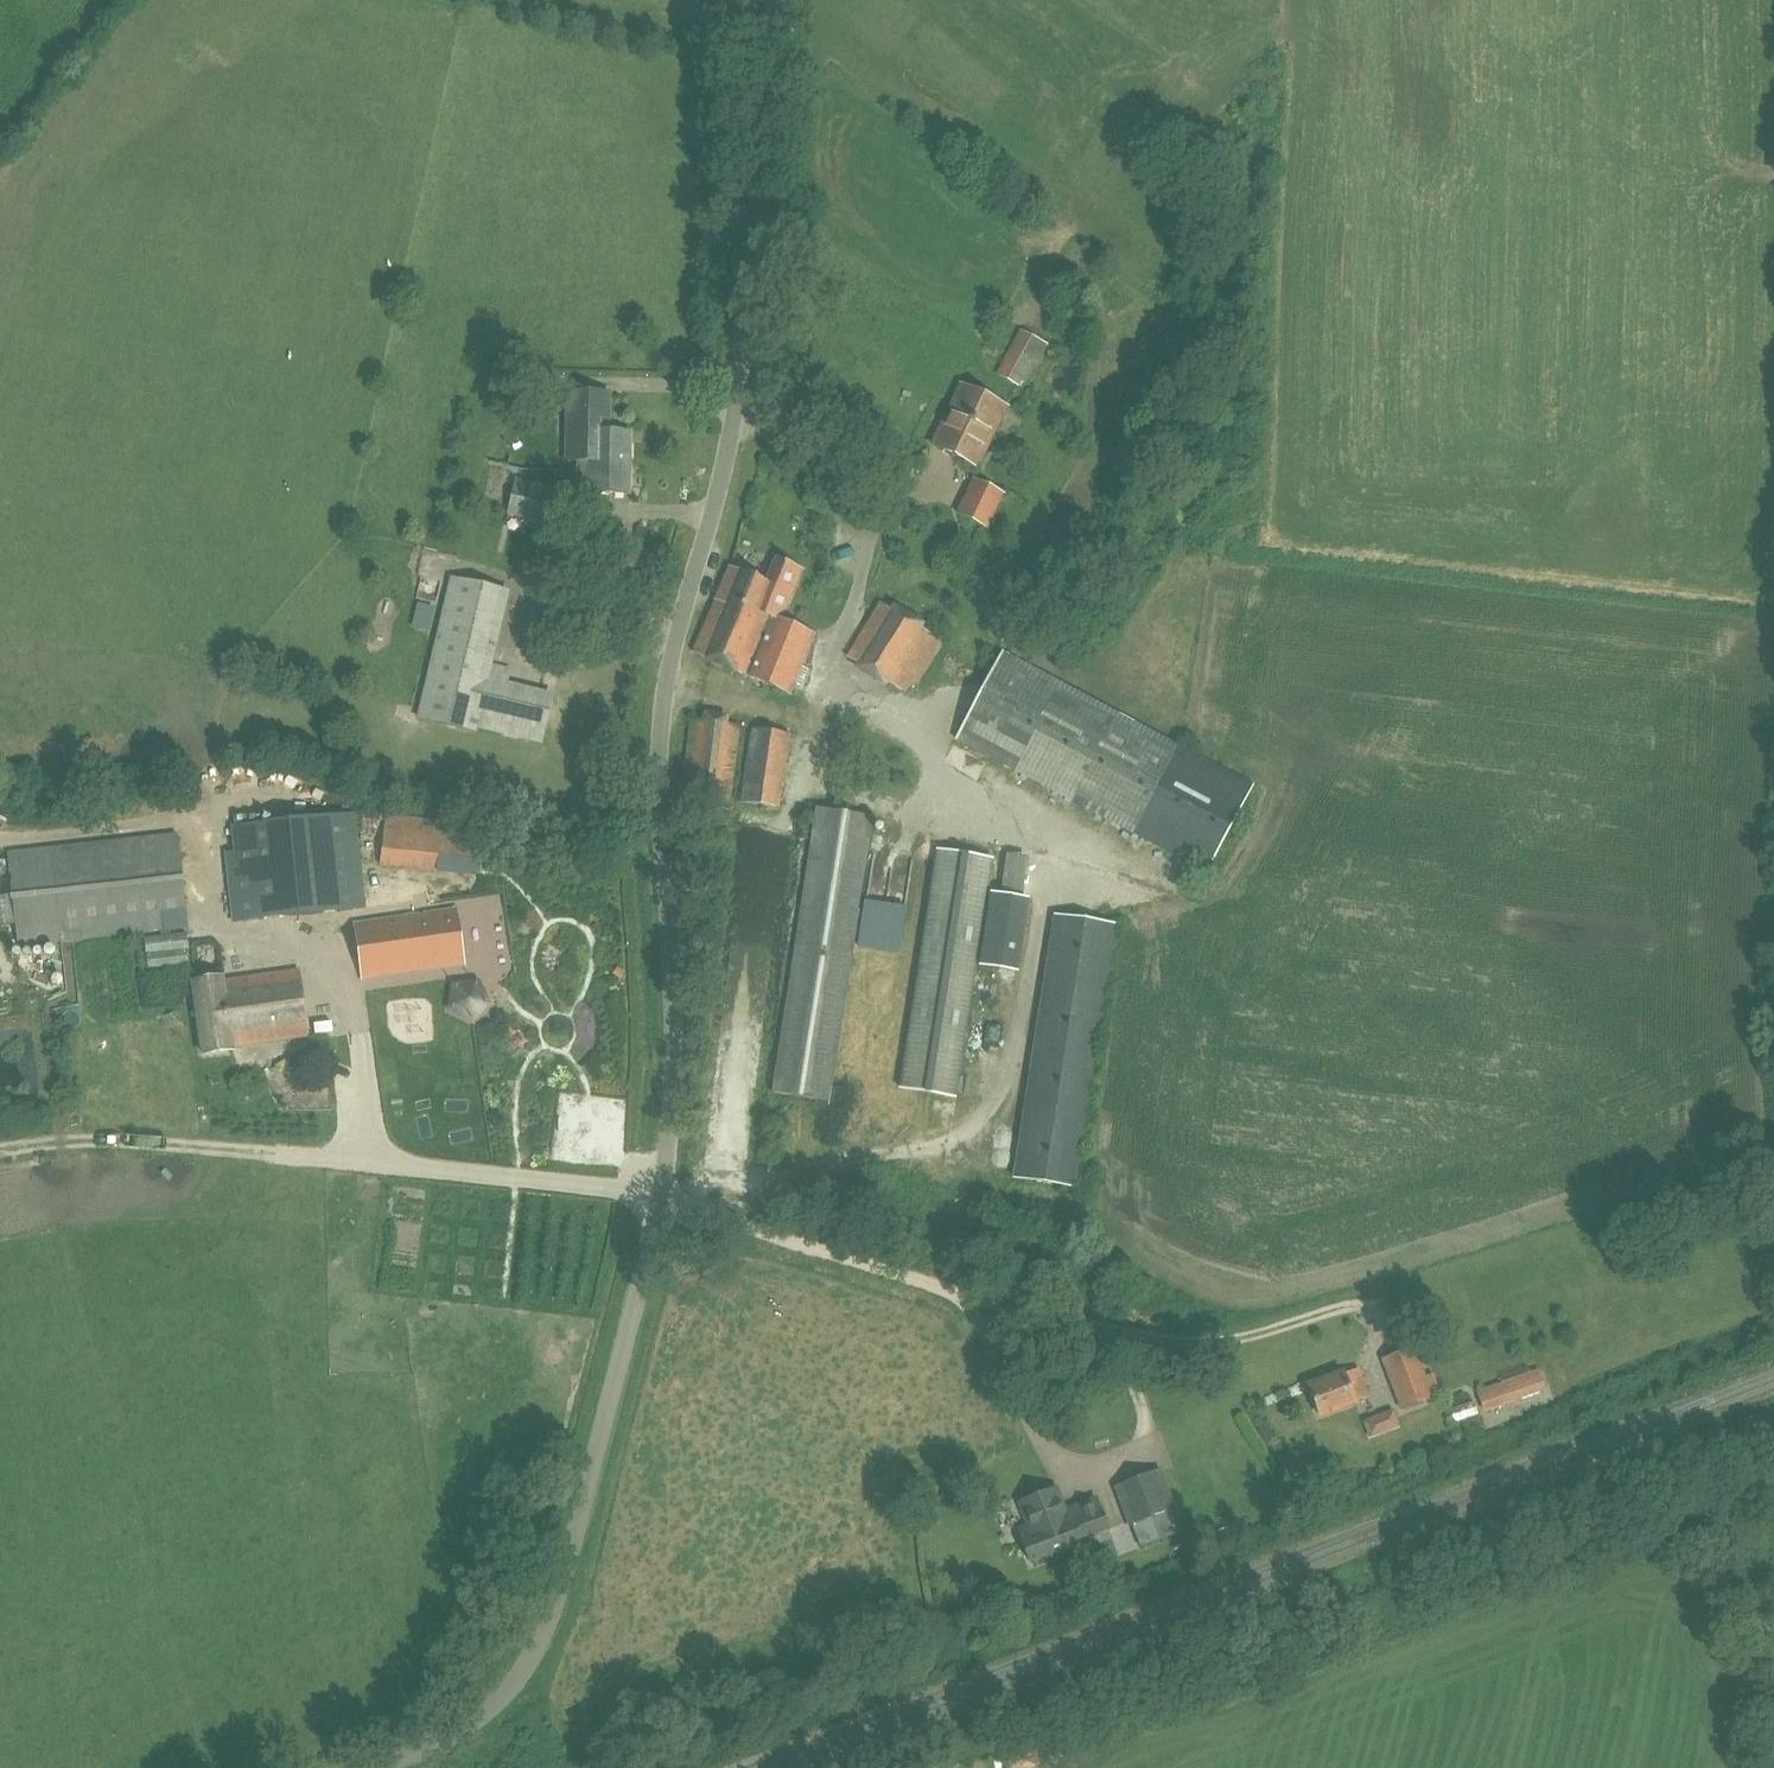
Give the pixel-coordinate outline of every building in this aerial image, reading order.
[(933,444),(976,465),(1005,406),(962,385),(933,444)] [(608,393),(569,392),(568,459),(589,459),(590,431),(607,431),(608,393)] [(628,493),(629,431),(607,431),(590,431),(589,459),(589,492),(628,493)] [(545,522),(554,487),(515,479),(507,513),(545,522)] [(986,526),(1001,494),(974,480),(958,513),(986,526)] [(730,567),(694,652),(735,670),(756,621),(764,623),(789,638),(795,626),(780,620),(802,569),(776,557),(765,582),(730,567)] [(475,730),(476,725),(490,666),(508,590),(452,577),(419,716),(475,730)] [(916,624),(880,602),(847,657),(883,678),(916,624)] [(764,623),(756,621),(735,670),(791,695),(815,635),(795,626),(789,638),(764,623)] [(1002,653),(956,738),(1135,833),(1180,748),(1002,653)] [(509,670),(490,666),(476,725),(542,741),(553,695),(506,684),(509,670)] [(739,726),(691,719),(682,793),(730,800),(739,726)] [(780,808),(791,733),(751,727),(739,802),(780,808)] [(1252,786),(1180,748),(1135,833),(1207,871),(1252,786)] [(870,815),(816,807),(773,1091),(827,1099),(870,815)] [(234,921),(365,907),(354,814),(233,828),(237,853),(226,854),(234,921)] [(423,818),(385,814),(380,862),(438,869),(443,836),(444,828),(422,826),(423,818)] [(177,832),(7,850),(18,945),(188,926),(177,832)] [(480,841),(443,836),(438,869),(476,873),(480,841)] [(611,839),(604,839),(605,851),(612,850),(611,839)] [(990,858),(937,850),(901,1087),(954,1095),(990,858)] [(880,857),(878,911),(916,912),(918,858),(880,857)] [(1029,968),(1036,894),(997,890),(990,964),(1029,968)] [(356,924),(363,976),(463,962),(456,910),(356,924)] [(1054,914),(1012,1178),(1075,1188),(1116,924),(1054,914)] [(222,976),(193,980),(198,1016),(304,1002),(300,970),(223,981),(222,976)] [(308,1034),(304,1002),(198,1016),(202,1052),(233,1048),(232,1044),(308,1034)] [(1383,1358),(1402,1407),(1432,1396),(1413,1347),(1383,1358)] [(1344,1372),(1308,1385),(1319,1414),(1354,1401),(1367,1396),(1357,1368),(1344,1373),(1344,1372)] [(1538,1369),(1478,1391),(1485,1410),(1506,1402),(1505,1399),(1514,1396),(1515,1398),(1545,1387),(1538,1369)] [(1400,1426),(1394,1409),(1363,1420),(1369,1438),(1400,1426)] [(1159,1469),(1113,1487),(1127,1525),(1174,1507),(1159,1469)] [(1023,1540),(1031,1561),(1082,1542),(1081,1539),(1108,1529),(1096,1498),(1064,1510),(1056,1488),(1035,1496),(1038,1503),(1024,1508),(1029,1524),(1020,1527),(1024,1540),(1023,1540)]
